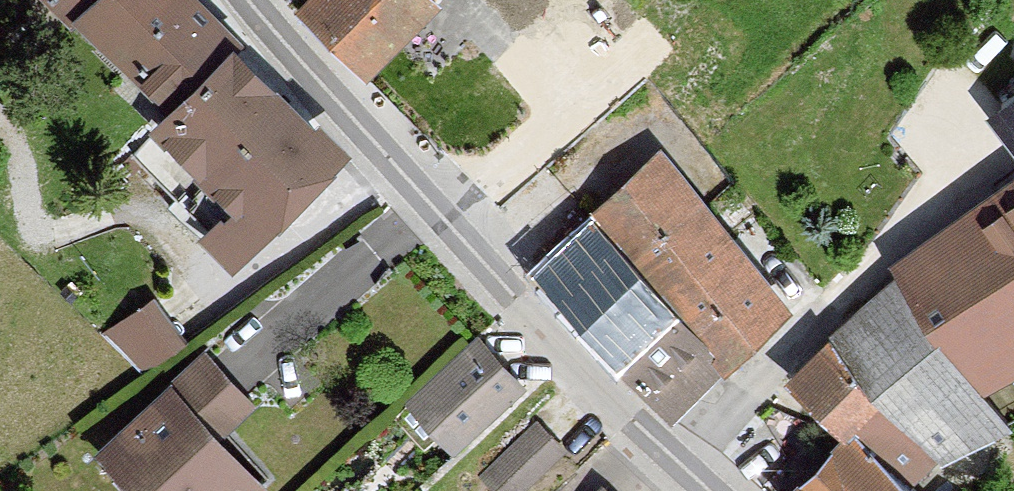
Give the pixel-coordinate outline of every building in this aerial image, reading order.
[(172,109),(231,48),(237,42),(193,0),(60,0),(172,109)] [(367,64),(427,0),(311,0),(305,6),(367,64)] [(520,32),(553,0),(489,0),(520,32)] [(170,201),(230,259),(336,148),(231,48),(172,109),(133,150),(178,193),(170,201)] [(998,110),(1013,132),(1013,98),(998,110)] [(659,158),(597,213),(604,220),(724,357),(786,303),(659,158)] [(897,266),(903,274),(978,385),(1013,364),(1013,184),(897,266)] [(724,357),(604,220),(548,272),(671,407),(724,357)] [(865,425),(912,469),(933,449),(1002,422),(978,385),(903,274),(795,377),(852,434),(856,438),(865,425)] [(516,383),(477,341),(412,402),(451,443),(516,383)] [(140,490),(258,490),(259,490),(210,436),(246,403),(205,359),(104,451),(140,490)] [(484,475),(500,490),(517,490),(560,449),(536,425),(484,475)] [(796,490),(910,490),(856,438),(852,434),(796,490)]
